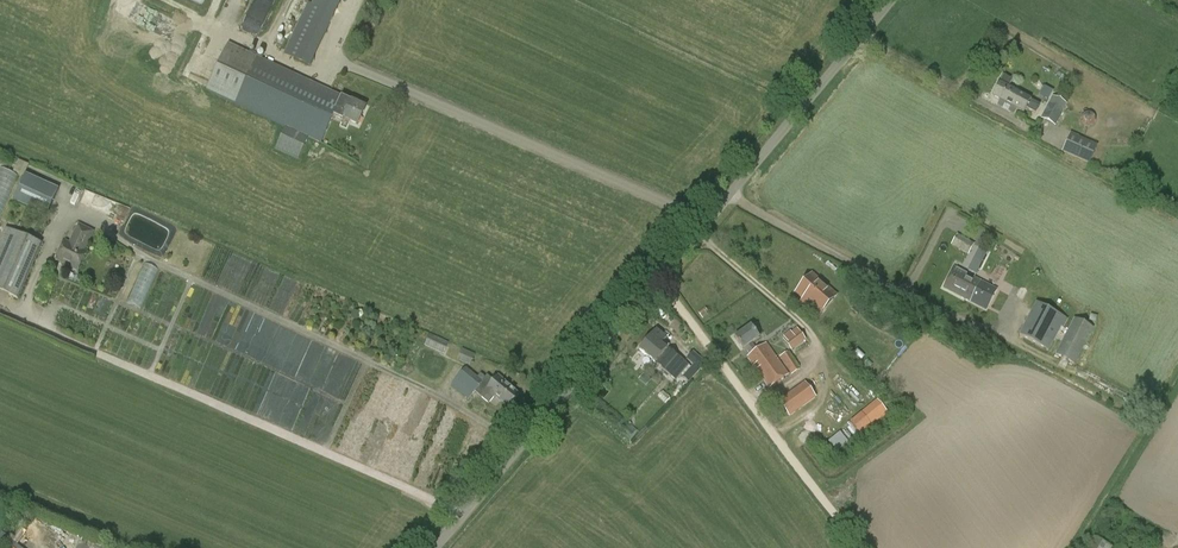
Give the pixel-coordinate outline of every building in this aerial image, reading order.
[(266,19),(275,0),(257,0),(251,13),(266,19)] [(308,3),(284,55),(310,68),(342,0),(314,0),(312,5),(308,3)] [(230,44),(207,91),(287,128),(277,150),(299,160),(309,139),(321,144),(334,116),(343,120),(344,119),(357,125),(366,107),(352,101),(351,102),(342,98),(343,97),(230,44)] [(1007,49),(1002,46),(999,51),(1004,54),(1007,49)] [(1035,113),(1040,105),(1031,100),(1009,88),(1013,81),(1004,76),(993,96),(1024,113),(1026,109),(1035,113)] [(1053,92),(1047,89),(1043,97),(1048,100),(1053,92)] [(1066,104),(1053,97),(1042,118),(1055,126),(1066,104)] [(1095,121),(1095,120),(1095,119),(1095,118),(1094,117),(1094,116),(1093,115),(1092,114),(1091,114),(1091,113),(1090,113),(1089,113),(1088,113),(1087,113),(1086,113),(1085,113),(1084,113),(1084,114),(1083,114),(1082,115),(1081,116),(1081,117),(1080,118),(1080,119),(1080,120),(1080,121),(1080,122),(1081,123),(1081,124),(1082,125),(1083,126),(1084,127),(1085,127),(1086,127),(1087,128),(1088,128),(1089,127),(1090,127),(1091,127),(1092,126),(1093,125),(1094,124),(1094,123),(1095,123),(1095,122),(1095,121)] [(1096,146),(1072,134),(1064,152),(1089,163),(1096,146)] [(16,173),(0,167),(0,213),(16,173)] [(29,176),(16,203),(50,218),(62,191),(29,176)] [(66,242),(57,260),(78,271),(87,252),(84,251),(93,232),(79,225),(70,244),(66,242)] [(0,244),(0,293),(17,300),(42,243),(7,228),(0,244)] [(957,235),(952,245),(968,254),(974,244),(957,235)] [(143,262),(126,302),(141,308),(157,268),(143,262)] [(954,268),(944,288),(986,310),(997,290),(954,268)] [(46,271),(37,298),(47,302),(56,275),(46,271)] [(835,296),(812,275),(796,292),(820,314),(835,296)] [(1038,305),(1022,338),(1051,352),(1067,319),(1038,305)] [(706,313),(708,312),(706,308),(699,313),(703,319),(708,315),(706,313)] [(1077,365),(1095,328),(1077,320),(1059,356),(1077,365)] [(766,344),(758,350),(752,343),(760,338),(752,326),(735,338),(743,350),(745,349),(749,356),(747,357),(769,388),(789,375),(766,344)] [(657,330),(639,350),(676,381),(681,376),(689,382),(705,364),(693,353),(688,359),(694,365),(691,368),(668,348),(667,349),(661,344),(667,338),(657,330)] [(799,332),(786,342),(792,351),(806,340),(799,332)] [(425,347),(443,355),(448,344),(430,336),(425,347)] [(458,360),(470,365),(474,355),(462,350),(458,360)] [(792,376),(799,371),(787,353),(780,358),(792,376)] [(513,389),(498,376),(494,381),(487,376),(485,378),(481,374),(478,378),(467,369),(451,387),(468,401),(475,393),(489,405),(496,397),(509,407),(519,395),(512,389),(513,389)] [(780,401),(790,418),(818,400),(805,383),(780,401)] [(670,399),(663,391),(658,396),(666,403),(670,399)] [(883,399),(865,409),(873,424),(892,414),(883,399)] [(831,439),(838,450),(850,442),(844,432),(831,439)] [(1112,547),(1093,537),(1087,547),(1112,547)]
